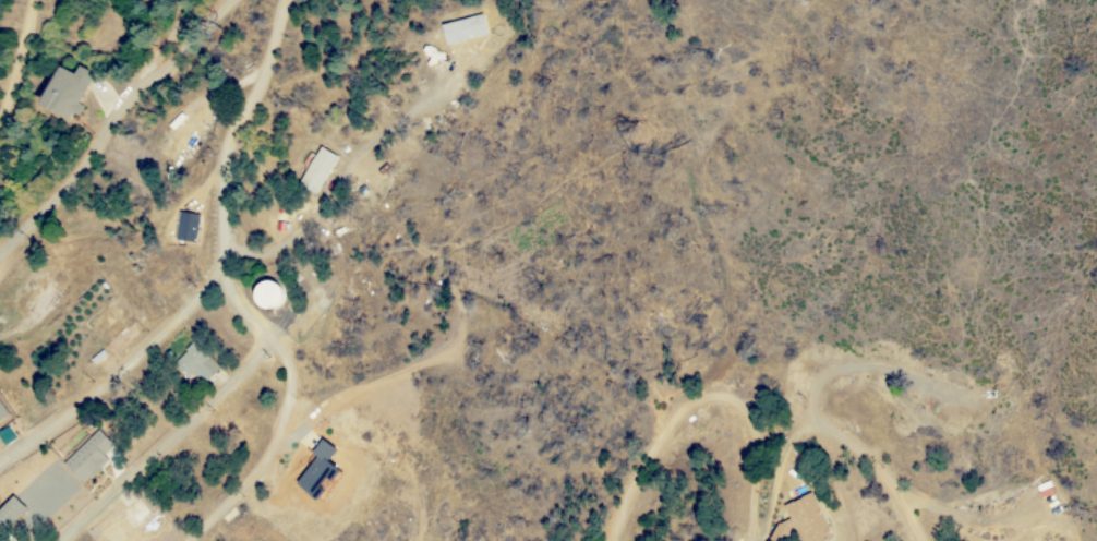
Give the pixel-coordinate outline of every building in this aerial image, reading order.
[(77,103),(92,74),(77,67),(74,74),(55,65),(35,105),(71,122),(80,104),(77,103)] [(336,157),(318,146),(296,184),(314,195),(336,157)] [(280,282),(250,283),(250,308),(281,308),(280,282)] [(217,369),(192,343),(170,364),(186,380),(193,372),(203,382),(217,369)] [(61,464),(81,484),(106,460),(101,455),(112,445),(97,429),(61,464)] [(810,493),(781,505),(788,522),(767,530),(771,540),(794,531),(798,540),(824,540),(829,539),(810,493)] [(3,531),(24,509),(10,495),(0,505),(0,528),(3,531)]
